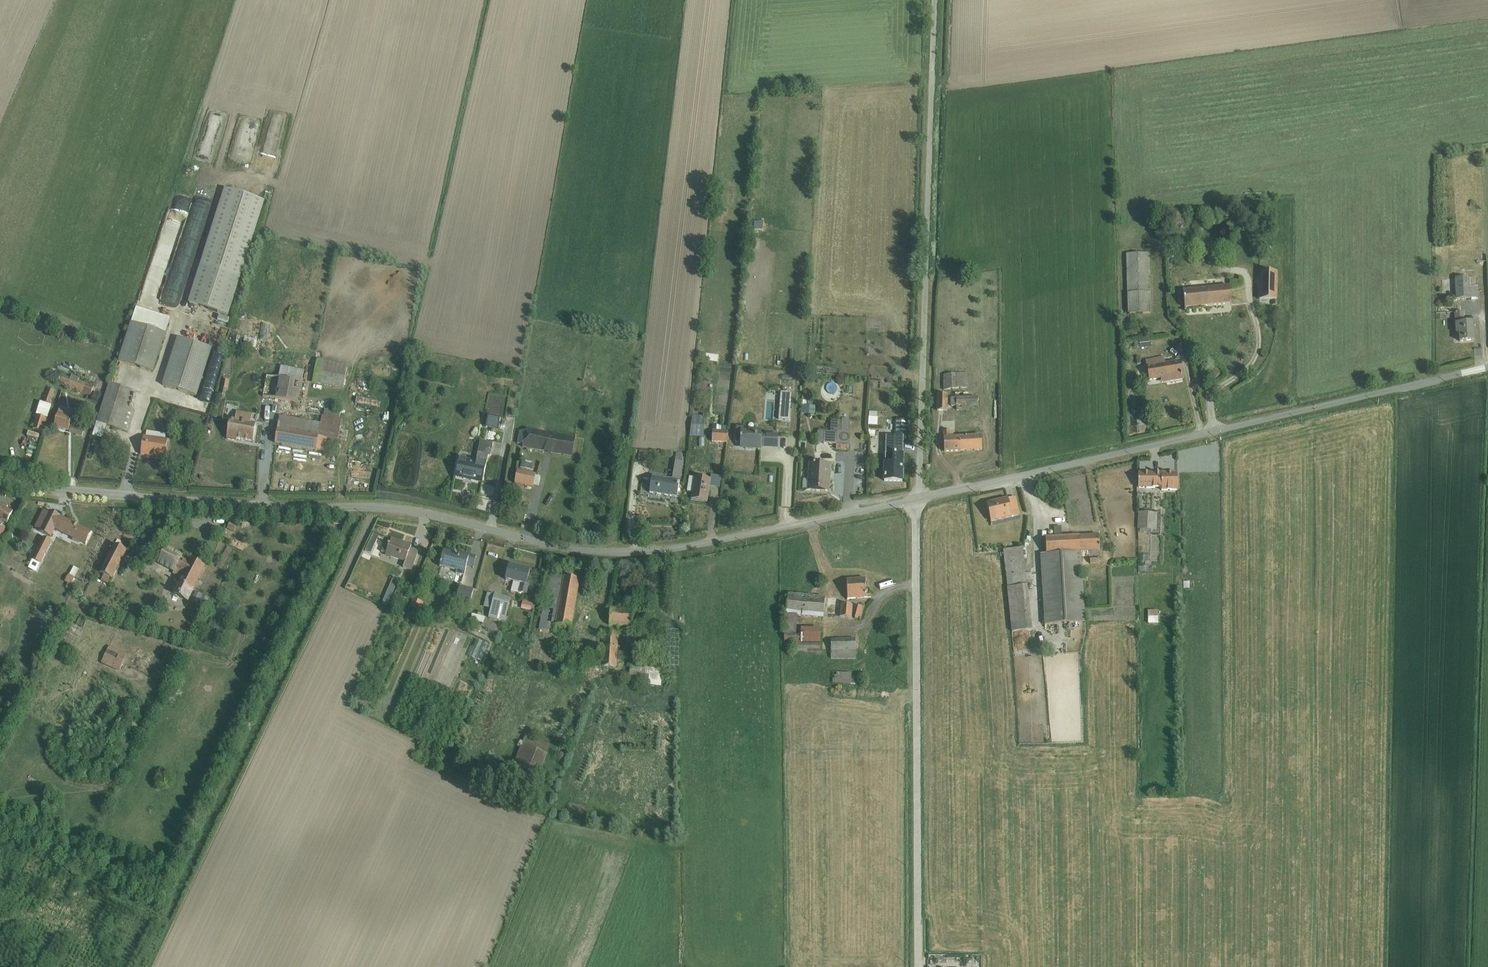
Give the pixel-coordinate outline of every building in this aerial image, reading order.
[(225,189),(188,303),(228,316),(265,202),(225,189)] [(754,222),(754,230),(762,231),(763,223),(754,222)] [(1149,254),(1126,255),(1128,315),(1151,314),(1149,254)] [(1448,257),(1448,269),(1458,269),(1458,277),(1468,277),(1468,257),(1448,257)] [(1446,259),(1437,259),(1437,272),(1446,272),(1446,259)] [(1161,275),(1169,275),(1169,267),(1161,266),(1161,275)] [(1277,273),(1259,273),(1258,300),(1277,300),(1277,273)] [(1475,278),(1454,279),(1455,300),(1478,299),(1477,288),(1475,288),(1475,278)] [(1229,286),(1183,291),(1184,309),(1231,305),(1229,286)] [(130,323),(119,361),(154,372),(170,320),(168,318),(136,308),(132,323),(130,323)] [(1463,313),(1455,313),(1456,334),(1459,334),(1459,342),(1474,341),(1472,323),(1464,324),(1463,313)] [(216,315),(215,320),(225,323),(227,318),(216,315)] [(237,335),(235,346),(256,349),(257,339),(237,335)] [(177,338),(162,385),(197,396),(212,349),(177,338)] [(1139,341),(1135,342),(1135,348),(1139,348),(1151,347),(1150,339),(1138,340),(1139,341)] [(390,352),(388,362),(403,365),(405,355),(390,352)] [(703,354),(702,360),(718,362),(719,356),(706,354),(706,355),(703,354)] [(1163,358),(1146,361),(1149,381),(1166,378),(1166,382),(1183,379),(1180,361),(1164,363),(1163,358)] [(317,360),(312,384),(343,389),(348,366),(317,360)] [(277,377),(273,398),(300,404),(303,383),(302,383),(305,371),(281,366),(279,378),(277,377)] [(382,379),(401,379),(400,370),(381,370),(382,379)] [(62,374),(58,383),(91,396),(94,387),(78,381),(79,378),(72,375),(71,378),(62,374)] [(964,374),(955,374),(943,375),(943,391),(968,389),(967,374),(964,374)] [(223,377),(220,394),(226,395),(227,389),(228,389),(230,381),(229,381),(229,378),(223,377)] [(109,383),(92,436),(102,439),(107,426),(128,433),(135,411),(128,409),(133,391),(109,383)] [(833,385),(824,388),(828,398),(837,394),(833,385)] [(43,402),(50,405),(55,390),(48,388),(43,402)] [(780,392),(779,420),(789,421),(791,393),(780,392)] [(947,395),(937,395),(937,411),(947,411),(947,395)] [(956,398),(950,398),(950,407),(956,407),(956,411),(969,411),(968,408),(977,408),(976,397),(967,397),(956,397),(956,398)] [(50,405),(43,402),(40,401),(36,415),(48,418),(52,405),(50,405)] [(802,406),(801,414),(814,415),(815,407),(802,406)] [(60,407),(54,427),(69,431),(74,411),(60,407)] [(280,417),(275,443),(325,451),(327,438),(338,440),(342,419),(339,419),(340,412),(325,410),(324,416),(322,416),(321,424),(280,417)] [(868,417),(868,425),(877,425),(878,418),(877,418),(877,412),(869,412),(868,417)] [(231,421),(227,439),(236,441),(237,438),(253,441),(256,425),(251,424),(252,415),(237,413),(236,422),(231,421)] [(37,416),(33,429),(43,432),(47,419),(37,416)] [(692,416),(690,436),(704,436),(704,416),(692,416)] [(488,417),(485,427),(498,430),(501,420),(488,417)] [(817,431),(817,442),(824,443),(824,444),(836,444),(849,444),(850,433),(848,432),(848,420),(842,420),(842,421),(831,421),(830,432),(817,431)] [(885,461),(884,461),(884,481),(902,482),(904,437),(906,437),(907,420),(896,420),(895,436),(886,436),(885,461)] [(71,425),(69,433),(81,436),(83,429),(71,425)] [(713,426),(712,442),(727,443),(728,431),(726,431),(726,427),(721,426),(713,426)] [(736,427),(736,443),(740,443),(740,449),(761,450),(761,448),(778,449),(778,434),(761,434),(762,429),(746,429),(746,427),(736,427)] [(526,432),(523,445),(522,447),(541,451),(554,454),(572,456),(575,438),(526,428),(526,432)] [(953,430),(943,431),(944,452),(982,450),(981,435),(953,437),(953,430)] [(144,436),(141,454),(165,458),(168,440),(165,439),(166,434),(147,431),(146,436),(144,436)] [(523,445),(526,432),(520,431),(517,444),(523,445)] [(495,441),(497,434),(490,432),(489,439),(495,441)] [(434,466),(436,442),(427,441),(426,465),(434,466)] [(458,457),(454,477),(482,484),(488,456),(490,457),(493,444),(481,441),(476,461),(458,457)] [(639,450),(638,460),(650,462),(651,451),(639,450)] [(652,476),(649,493),(677,497),(680,481),(684,462),(675,461),(672,479),(652,476)] [(521,462),(520,468),(533,470),(534,465),(521,462)] [(808,479),(807,490),(803,489),(803,490),(828,492),(830,464),(809,462),(808,479)] [(210,479),(212,469),(203,468),(201,478),(210,479)] [(517,470),(515,484),(533,487),(536,474),(517,470)] [(1180,493),(1181,475),(1137,474),(1136,491),(1180,493)] [(689,477),(687,491),(692,492),(691,500),(707,502),(710,486),(719,487),(721,476),(711,475),(710,479),(694,477),(689,477)] [(1008,499),(1012,517),(1020,515),(1015,497),(1008,499)] [(1012,517),(1008,499),(987,504),(991,522),(1012,517)] [(6,528),(5,527),(6,525),(7,525),(14,512),(7,509),(8,506),(0,502),(0,540),(6,528)] [(87,543),(91,534),(92,532),(91,533),(62,518),(62,517),(50,511),(50,513),(44,510),(36,527),(40,530),(39,532),(51,538),(55,530),(72,538),(72,540),(79,543),(80,542),(86,545),(87,543)] [(1156,532),(1157,514),(1138,513),(1137,531),(1156,532)] [(230,523),(227,529),(234,533),(237,526),(230,523)] [(1046,554),(1040,554),(1044,625),(1085,622),(1081,558),(1089,557),(1090,564),(1099,563),(1098,552),(1100,551),(1099,535),(1061,537),(1061,527),(1054,527),(1054,537),(1045,538),(1046,554)] [(91,534),(87,543),(92,546),(96,536),(91,534)] [(372,534),(348,585),(355,588),(379,537),(372,534)] [(115,544),(126,550),(130,543),(127,542),(128,541),(119,536),(115,544)] [(35,545),(29,558),(32,559),(29,568),(36,571),(40,564),(41,564),(52,542),(44,537),(39,547),(35,545)] [(385,543),(381,552),(386,553),(385,556),(405,563),(403,567),(412,571),(419,551),(411,548),(411,546),(391,539),(389,544),(385,543)] [(126,550),(115,544),(114,544),(99,572),(104,575),(101,581),(109,585),(127,551),(126,550)] [(181,557),(182,556),(183,554),(167,546),(166,548),(167,548),(167,549),(181,557)] [(167,549),(167,548),(159,564),(174,572),(173,574),(181,578),(178,583),(177,582),(172,593),(189,602),(194,591),(192,590),(205,566),(204,565),(204,566),(192,560),(192,559),(190,564),(180,560),(182,556),(181,557),(167,549)] [(1007,587),(1027,586),(1032,585),(1031,574),(1025,574),(1023,548),(1003,550),(1007,587)] [(467,567),(470,555),(459,552),(459,554),(444,550),(440,567),(456,571),(456,574),(465,576),(467,567)] [(470,555),(467,567),(473,568),(476,556),(470,555)] [(510,565),(506,580),(513,582),(511,592),(518,594),(519,593),(527,595),(529,585),(527,584),(530,570),(510,565)] [(73,566),(65,582),(68,584),(66,588),(68,590),(71,585),(72,585),(76,578),(75,578),(79,569),(73,566)] [(550,574),(540,630),(555,632),(556,625),(572,628),(580,580),(579,580),(581,570),(566,568),(565,577),(550,574)] [(394,576),(382,603),(387,606),(400,578),(394,576)] [(865,579),(847,580),(848,600),(866,598),(871,597),(871,593),(866,593),(865,579)] [(460,586),(456,600),(470,603),(474,590),(460,586)] [(1027,586),(1007,587),(1012,632),(1032,630),(1027,586)] [(196,591),(190,602),(204,609),(209,599),(196,591)] [(487,593),(483,607),(491,609),(488,618),(489,618),(489,620),(497,622),(498,620),(505,622),(511,599),(487,593)] [(788,594),(786,614),(823,617),(825,597),(788,594)] [(413,598),(407,613),(417,617),(417,616),(422,618),(424,612),(420,611),(423,603),(413,598)] [(522,601),(521,609),(531,611),(531,610),(534,611),(535,605),(522,601)] [(841,604),(840,617),(851,618),(853,605),(841,604)] [(46,605),(43,611),(54,617),(57,610),(46,605)] [(858,606),(855,618),(861,620),(864,607),(858,606)] [(611,609),(610,625),(632,627),(633,610),(611,609)] [(1149,625),(1160,625),(1159,611),(1148,611),(1149,625)] [(472,614),(471,620),(478,622),(477,625),(474,631),(478,633),(478,634),(491,640),(498,625),(484,620),(485,618),(472,614)] [(798,615),(786,614),(784,642),(796,642),(795,652),(819,652),(819,643),(820,643),(820,629),(801,628),(801,629),(801,635),(796,634),(798,615)] [(604,632),(602,666),(623,667),(623,661),(620,661),(621,651),(620,646),(618,646),(618,633),(604,632)] [(855,639),(831,639),(831,659),(856,659),(855,639)] [(477,640),(469,656),(481,662),(489,645),(477,640)] [(110,646),(102,663),(119,671),(127,655),(110,646)] [(579,652),(575,664),(582,666),(585,655),(579,652)] [(662,675),(663,669),(631,664),(629,681),(648,684),(648,685),(661,686),(662,675)] [(850,684),(851,677),(851,673),(833,672),(832,683),(850,684)] [(526,735),(510,774),(536,785),(548,755),(546,755),(550,745),(526,735)]
